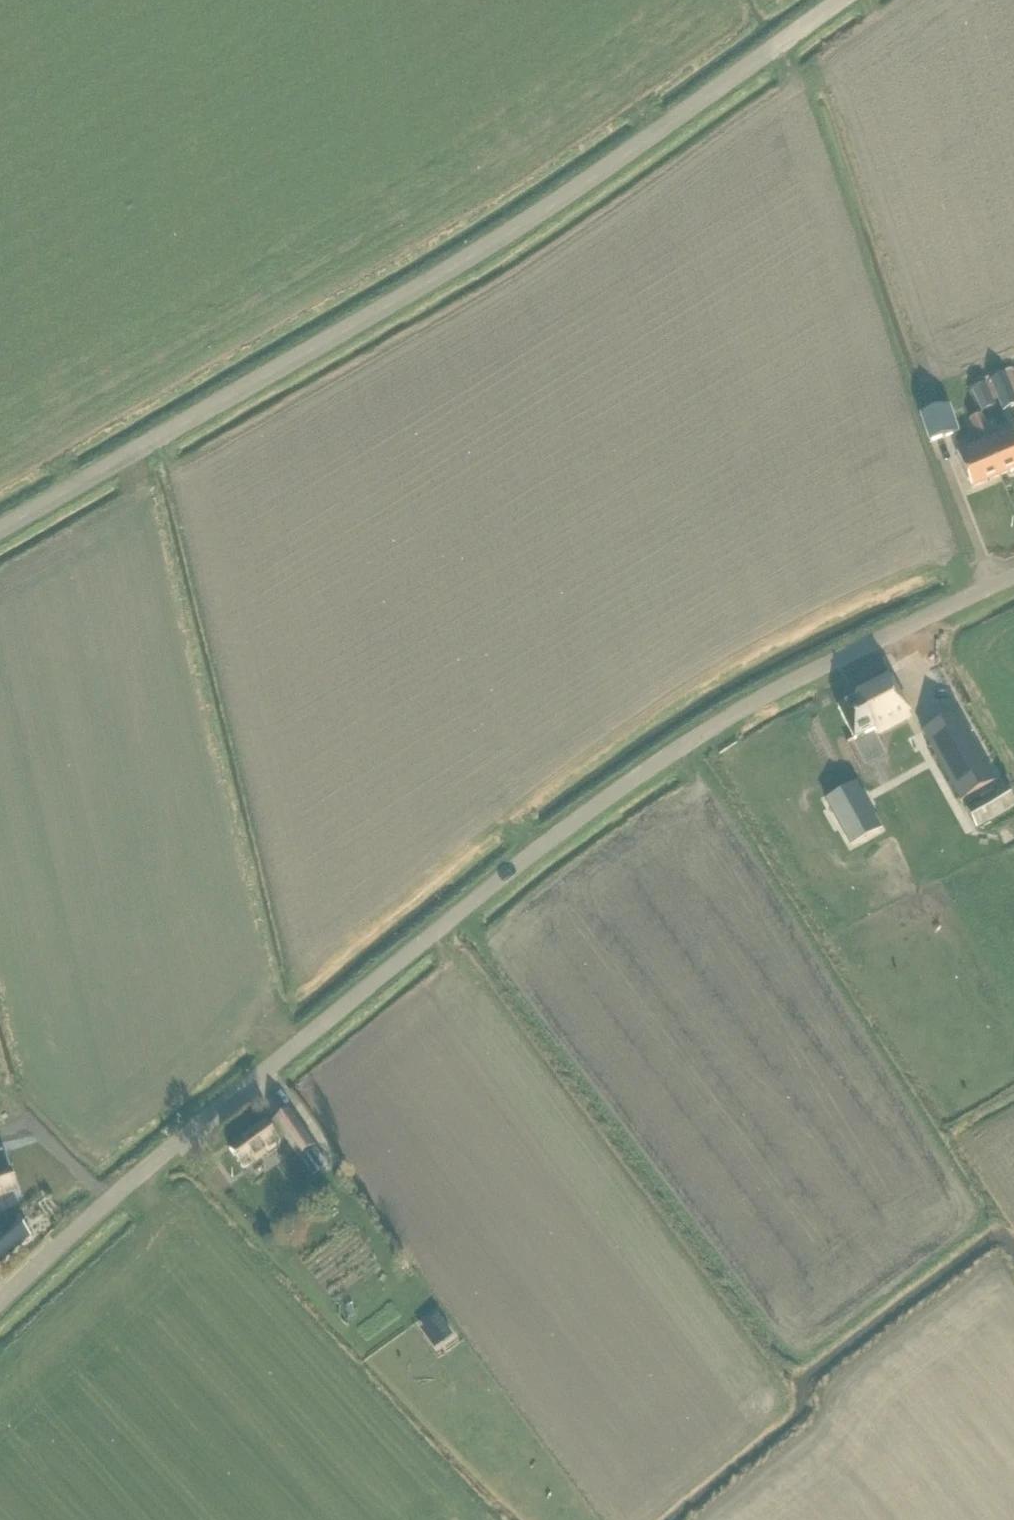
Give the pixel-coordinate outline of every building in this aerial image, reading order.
[(989,383),(1002,413),(1013,408),(1013,396),(1005,376),(989,383)] [(971,392),(981,413),(995,407),(985,386),(971,392)] [(928,444),(959,434),(949,407),(919,417),(928,444)] [(979,444),(990,440),(981,417),(969,422),(979,444)] [(1000,478),(1013,472),(1013,430),(985,442),(991,455),(1000,478)] [(971,490),(1000,478),(991,455),(985,442),(956,454),(971,490)] [(877,736),(911,718),(889,677),(855,695),(858,700),(838,711),(855,742),(874,731),(877,736)] [(961,803),(996,783),(957,713),(922,733),(961,803)] [(846,838),(875,822),(855,786),(826,802),(846,838)] [(1013,809),(1013,805),(1005,788),(965,810),(976,830),(1013,809)] [(327,1169),(288,1114),(274,1124),(267,1130),(264,1126),(229,1151),(243,1170),(285,1140),(313,1179),(327,1169)] [(16,1191),(3,1153),(0,1154),(0,1197),(16,1191)] [(16,1222),(0,1236),(0,1264),(30,1238),(16,1222)]
